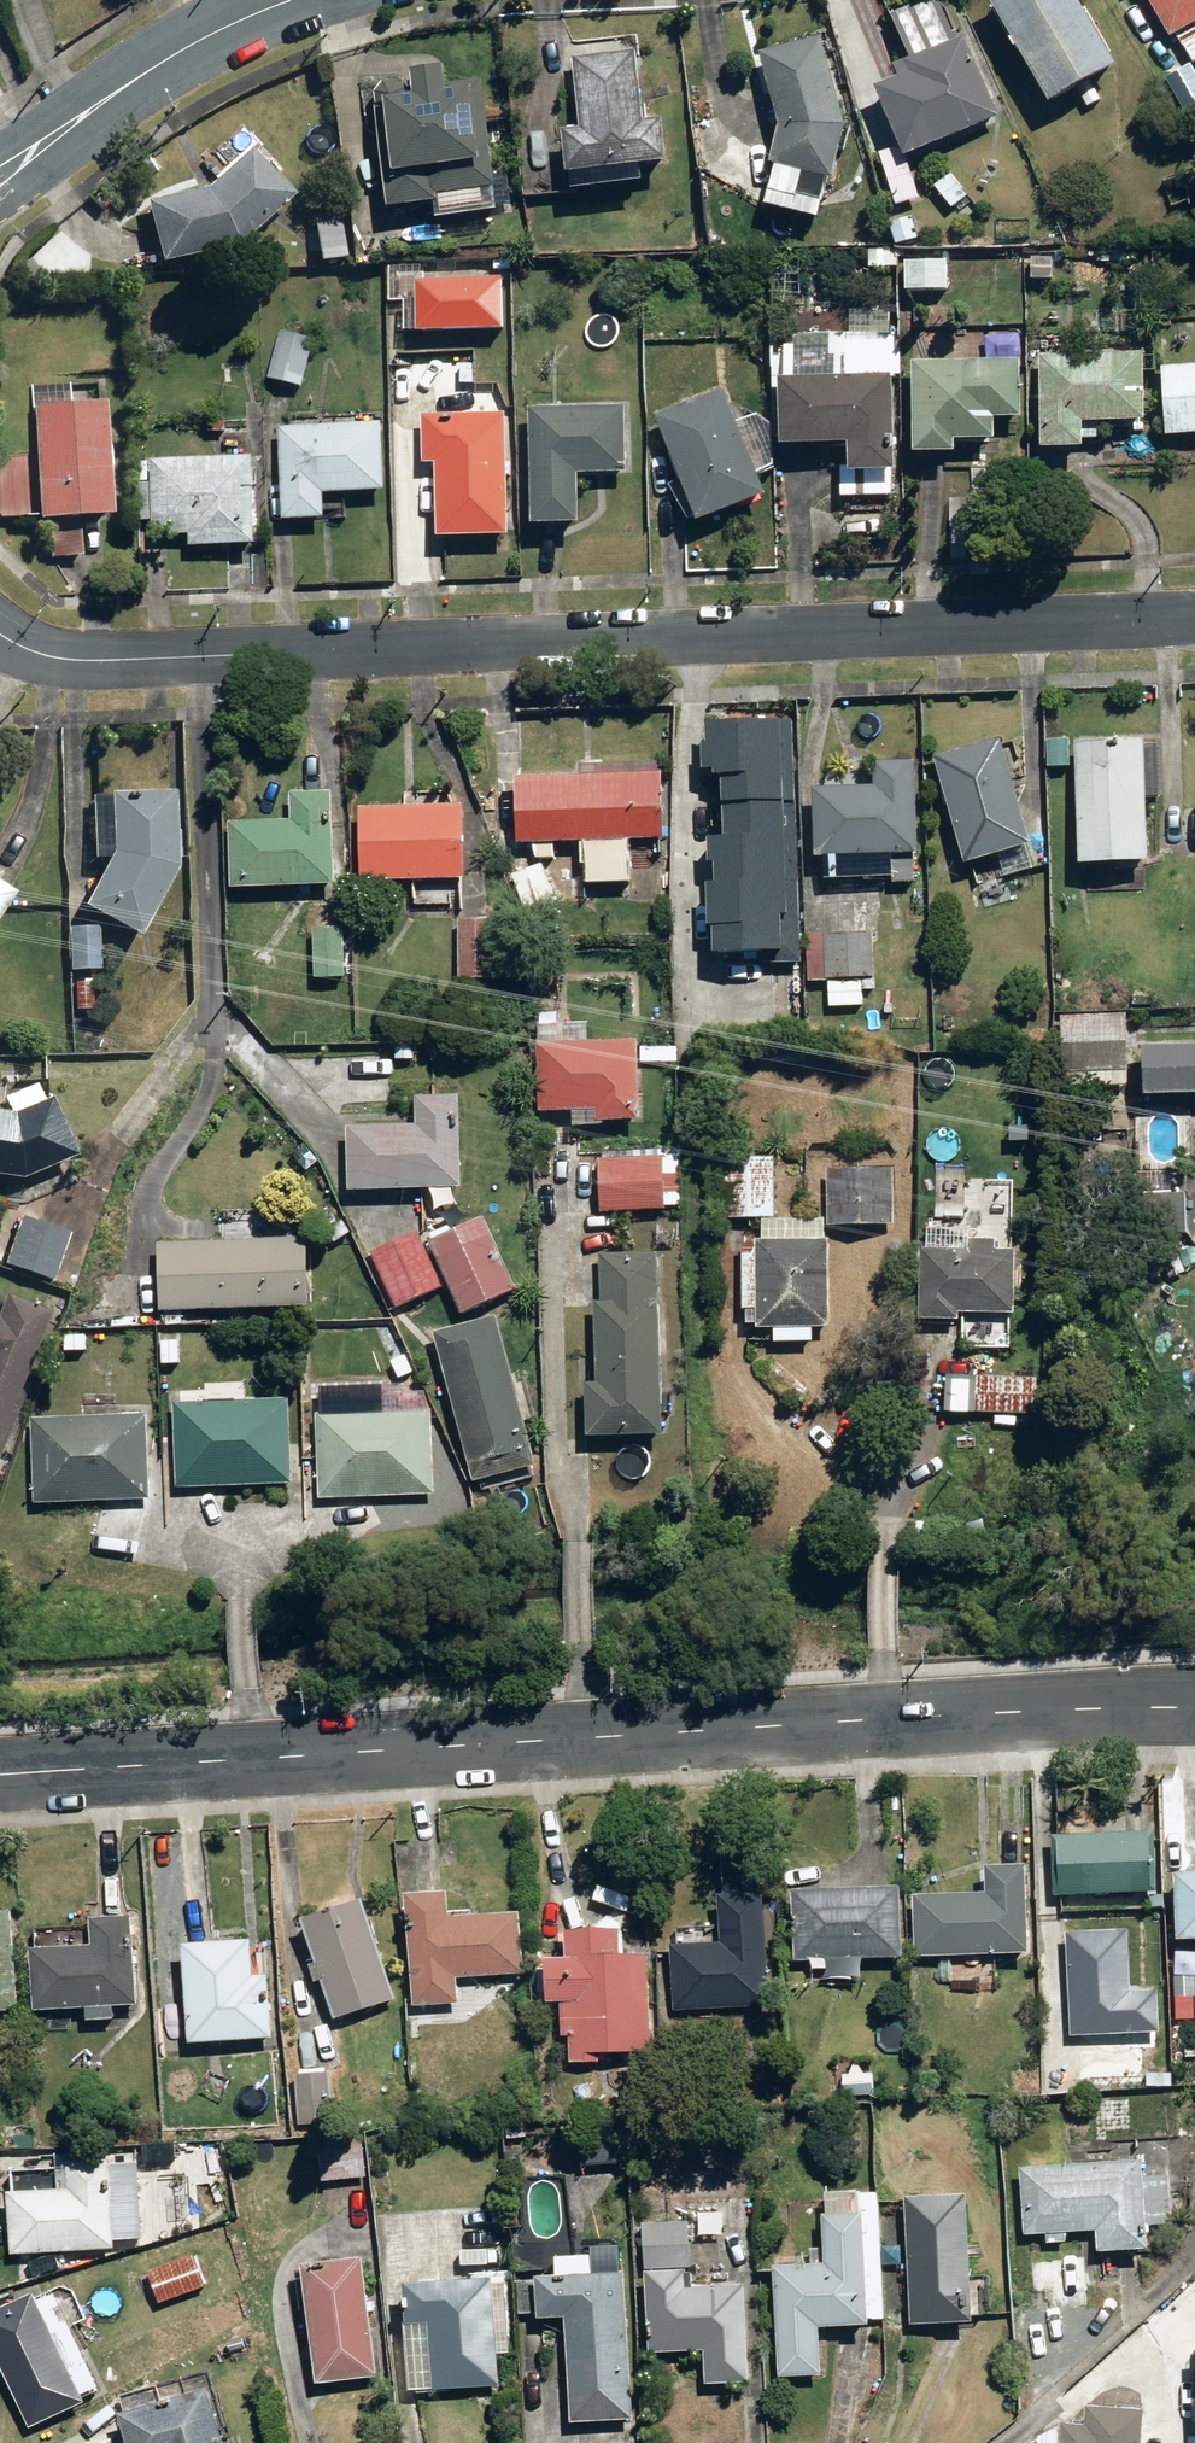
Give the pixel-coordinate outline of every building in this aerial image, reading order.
[(867,92),(871,102),(896,165),(998,125),(965,41),(946,48),(928,0),(885,17),(904,66),(887,72),(891,83),(867,92)] [(979,4),(1043,109),(1074,90),(1085,109),(1101,99),(1090,80),(1112,67),(1080,14),(1076,17),(1066,0),(986,0),(979,4)] [(1168,44),(1194,28),(1194,0),(1141,0),(1168,44)] [(770,110),(765,173),(758,215),(819,225),(826,183),(839,127),(816,41),(756,58),(770,110)] [(631,59),(570,62),(574,133),(558,133),(560,181),(568,181),(568,192),(638,189),(637,171),(660,170),(657,121),(634,122),(631,59)] [(1164,83),(1181,115),(1194,108),(1194,80),(1189,70),(1164,83)] [(406,104),(373,107),(382,214),(428,211),(429,223),(489,219),(478,83),(439,86),(438,76),(404,79),(406,104)] [(247,153),(202,193),(143,203),(153,267),(229,255),(288,201),(247,153)] [(948,176),(932,189),(951,214),(967,201),(948,176)] [(946,265),(900,262),(898,296),(943,299),(946,265)] [(1059,265),(1028,263),(1027,284),(1059,286),(1059,265)] [(411,283),(413,338),(497,335),(495,279),(411,283)] [(276,329),(263,385),(298,393),(312,337),(276,329)] [(1140,361),(1035,359),(1034,458),(1077,458),(1077,432),(1139,432),(1140,361)] [(1017,364),(907,365),(908,463),(949,462),(948,450),(990,449),(989,426),(1018,426),(1017,364)] [(1155,370),(1159,444),(1194,442),(1194,368),(1155,370)] [(885,382),(771,387),(774,457),(839,455),(841,484),(889,482),(885,382)] [(720,393),(649,422),(693,532),(764,503),(720,393)] [(99,406),(30,410),(34,526),(103,525),(99,406)] [(623,412),(521,414),(523,535),(572,534),(571,482),(624,481),(623,412)] [(503,416),(416,418),(417,471),(429,471),(431,546),(506,544),(503,416)] [(377,426),(274,431),(278,529),(322,527),(321,500),(380,497),(377,426)] [(248,459),(143,461),(144,542),(182,542),(182,554),(249,553),(248,459)] [(996,745),(928,763),(958,872),(1026,854),(996,745)] [(1141,746),(1070,747),(1072,875),(1142,874),(1141,746)] [(723,748),(720,788),(677,848),(729,885),(785,808),(789,753),(723,748)] [(914,861),(911,766),(868,767),(869,792),(806,794),(808,865),(914,861)] [(658,776),(509,782),(512,851),(660,845),(658,776)] [(104,797),(105,860),(75,915),(132,946),(171,875),(170,796),(104,797)] [(222,826),(225,896),(331,892),(328,797),(285,798),(286,824),(222,826)] [(461,885),(459,809),(351,812),(354,889),(461,885)] [(543,867),(509,879),(529,934),(563,922),(543,867)] [(491,922),(453,922),(453,981),(490,981),(491,922)] [(344,930),(310,928),(308,981),(342,982),(344,930)] [(96,931),(67,929),(64,974),(93,976),(96,931)] [(819,984),(819,935),(802,935),(802,984),(819,984)] [(819,935),(819,984),(824,984),(859,984),(868,984),(868,935),(819,935)] [(824,1014),(859,1014),(859,984),(824,984),(824,1014)] [(634,1048),(564,1049),(564,1012),(532,1013),(532,1049),(533,1117),(565,1117),(566,1131),(635,1130),(635,1111),(634,1048)] [(1129,1018),(1060,1018),(1060,1075),(1129,1075),(1129,1018)] [(395,1105),(395,1066),(412,1066),(412,1049),(345,1050),(345,1066),(345,1105),(395,1105)] [(1194,1100),(1194,1051),(1136,1052),(1136,1100),(1194,1100)] [(410,1100),(410,1130),(343,1130),(343,1196),(454,1195),(454,1130),(454,1100),(410,1100)] [(14,1187),(69,1164),(45,1103),(8,1118),(0,1117),(0,1184),(14,1187)] [(774,1154),(723,1153),(722,1223),(773,1224),(774,1154)] [(658,1160),(591,1161),(592,1215),(659,1214),(658,1160)] [(892,1174),(826,1175),(827,1233),(892,1232),(892,1174)] [(913,1323),(953,1324),(953,1353),(1005,1353),(1007,1188),(963,1187),(963,1229),(924,1229),(924,1253),(914,1253),(913,1323)] [(15,1219),(0,1262),(0,1271),(49,1288),(67,1237),(15,1219)] [(481,1223),(426,1247),(457,1319),(512,1295),(481,1223)] [(759,1334),(769,1333),(769,1345),(808,1344),(808,1332),(823,1332),(820,1223),(755,1225),(756,1245),(737,1246),(740,1334),(759,1334)] [(439,1291),(414,1235),(367,1256),(393,1312),(439,1291)] [(299,1242),(149,1243),(150,1318),(299,1318),(299,1242)] [(651,1445),(651,1418),(655,1254),(598,1253),(597,1306),(591,1306),(589,1388),(579,1388),(578,1443),(651,1445)] [(45,1315),(2,1298),(0,1303),(0,1420),(45,1315)] [(399,1318),(380,1327),(401,1371),(421,1362),(399,1318)] [(491,1320),(429,1337),(474,1499),(536,1482),(491,1320)] [(180,1338),(156,1339),(158,1369),(181,1368),(180,1338)] [(1033,1383),(971,1380),(969,1418),(1030,1422),(1033,1383)] [(168,1407),(170,1490),(291,1488),(290,1405),(168,1407)] [(314,1413),(314,1500),(430,1500),(430,1413),(314,1413)] [(144,1420),(25,1423),(27,1507),(146,1504),(144,1420)] [(1045,1838),(1048,1901),(1145,1897),(1142,1834),(1045,1838)] [(973,1868),(974,1898),(908,1899),(908,1958),(1016,1958),(1016,1898),(1016,1867),(973,1868)] [(1166,1943),(1194,1943),(1194,1879),(1166,1879),(1166,1943)] [(525,1909),(464,1910),(464,1881),(415,1882),(418,2004),(467,2003),(466,1972),(527,1971),(525,1909)] [(789,1893),(788,1964),(890,1965),(891,1894),(789,1893)] [(402,1995),(374,1894),(314,1910),(342,2012),(402,1995)] [(775,2004),(773,1940),(772,1904),(729,1905),(730,1941),(680,1943),(681,2007),(775,2004)] [(26,2004),(24,1905),(0,1906),(0,2004),(26,2004)] [(127,2018),(128,1997),(145,1997),(146,1910),(107,1910),(107,1941),(43,1940),(42,2000),(97,2001),(97,2017),(127,2018)] [(584,1919),(582,1946),(560,1945),(557,1992),(579,1993),(575,2063),(603,2065),(604,2040),(656,2043),(661,1951),(639,1950),(640,1923),(584,1919)] [(1149,1990),(1124,1991),(1122,1933),(1062,1935),(1066,2033),(1116,2031),(1151,2029),(1149,1990)] [(277,1969),(256,1970),(256,1936),(195,1938),(197,2036),(258,2035),(278,2035),(277,1969)] [(336,2069),(301,2068),(300,2125),(335,2126),(336,2069)] [(881,2071),(845,2070),(845,2092),(881,2093),(881,2071)] [(375,2173),(372,2135),(351,2137),(354,2175),(375,2173)] [(590,2136),(591,2161),(625,2160),(624,2135),(590,2136)] [(68,2155),(69,2187),(21,2187),(21,2246),(63,2246),(124,2246),(124,2232),(150,2231),(149,2154),(68,2155)] [(1177,2170),(1155,2172),(1154,2154),(1026,2163),(1031,2229),(1050,2227),(1051,2240),(1080,2238),(1079,2225),(1110,2223),(1111,2247),(1160,2243),(1159,2220),(1180,2218),(1177,2170)] [(9,2198),(10,2168),(0,2168),(0,2197),(9,2198)] [(987,2311),(983,2187),(916,2190),(920,2314),(987,2311)] [(829,2371),(830,2323),(884,2323),(886,2191),(832,2191),(831,2264),(787,2263),(786,2371),(829,2371)] [(659,2345),(714,2345),(714,2379),(756,2379),(755,2281),(721,2281),(698,2281),(697,2219),(651,2219),(651,2267),(659,2267),(659,2345)] [(580,2420),(612,2419),(642,2418),(634,2243),(604,2244),(604,2250),(566,2252),(566,2270),(529,2271),(530,2310),(575,2308),(580,2420)] [(151,2266),(163,2301),(209,2286),(197,2251),(151,2266)] [(388,2373),(375,2251),(316,2257),(329,2379),(388,2373)] [(506,2385),(506,2349),(516,2348),(514,2272),(504,2273),(416,2274),(418,2386),(506,2385)] [(76,2303),(91,2296),(80,2273),(0,2310),(0,2373),(1,2375),(12,2370),(37,2424),(116,2387),(76,2303)] [(140,2442),(233,2442),(232,2436),(218,2384),(130,2407),(140,2442)] [(1132,2414),(1077,2411),(1076,2431),(1057,2430),(1056,2442),(1131,2442),(1132,2414)]
